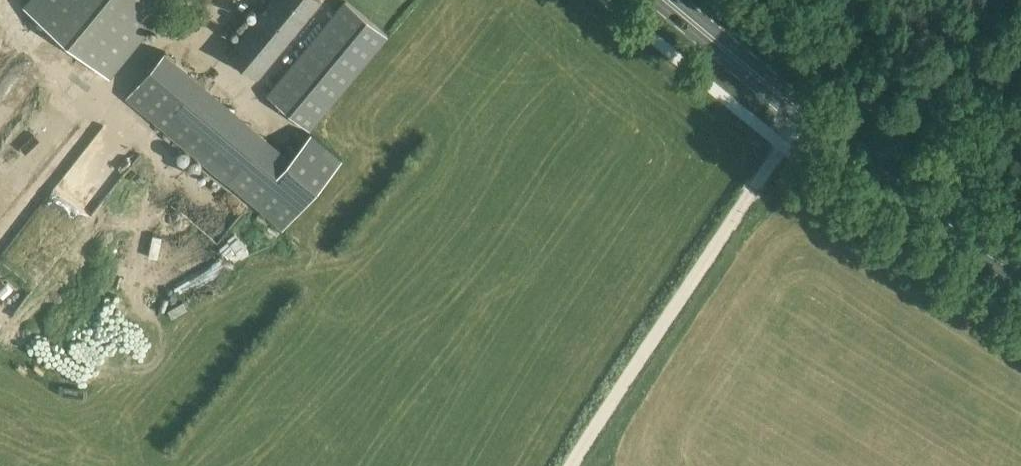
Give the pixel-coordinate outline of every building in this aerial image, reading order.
[(108,74),(169,0),(33,0),(27,8),(44,21),(107,74),(108,74)] [(228,51),(257,76),(321,0),(271,0),(228,51)] [(346,1),(268,95),(309,129),(387,35),(346,1)] [(342,158),(311,132),(291,156),(165,50),(126,97),(282,229),(342,158)] [(24,123),(47,101),(40,95),(17,116),(24,123)] [(0,271),(0,307),(13,316),(30,292),(0,271)]
